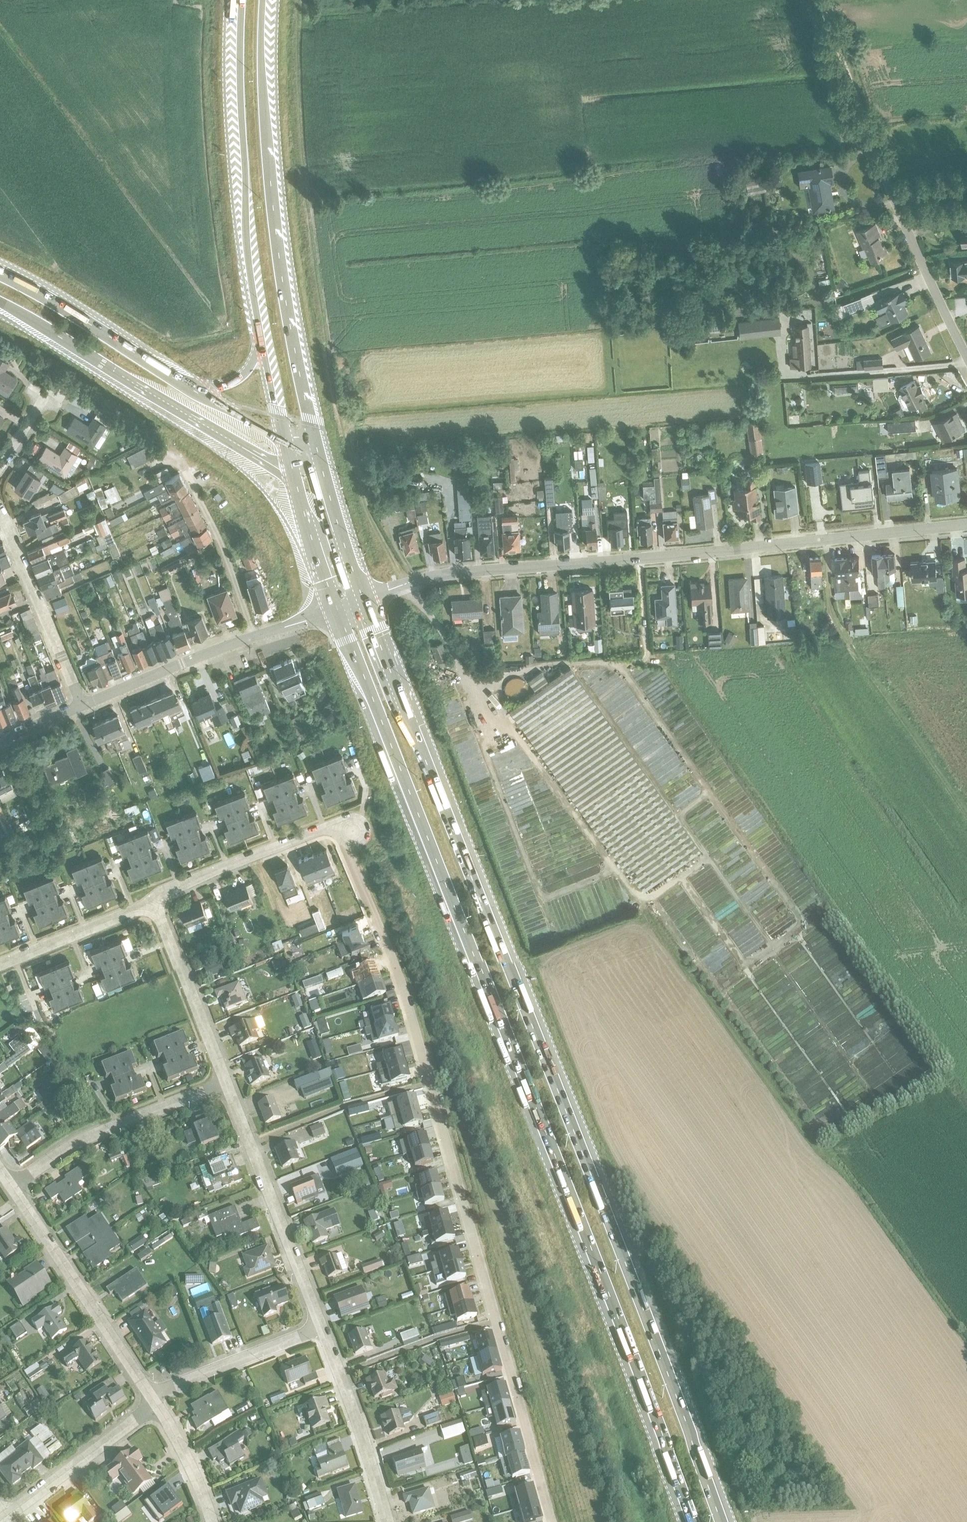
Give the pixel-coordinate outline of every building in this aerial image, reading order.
[(830,166),(798,171),(800,187),(808,185),(812,210),(833,207),(829,181),(833,180),(830,166)] [(779,174),(770,176),(772,186),(781,184),(779,174)] [(763,178),(746,181),(748,194),(766,190),(763,178)] [(876,223),(856,231),(863,247),(865,247),(872,262),(884,257),(883,254),(889,252),(876,223)] [(823,253),(818,255),(822,270),(818,272),(821,283),(830,281),(823,253)] [(950,261),(952,277),(966,276),(966,259),(950,261)] [(843,278),(837,284),(844,291),(850,284),(843,278)] [(877,303),(874,304),(876,307),(878,306),(880,312),(887,309),(887,311),(876,316),(881,326),(910,313),(906,303),(909,301),(904,290),(889,296),(888,295),(876,300),(877,303)] [(843,303),(848,314),(874,304),(877,303),(876,300),(872,292),(843,303)] [(848,314),(843,303),(837,305),(838,307),(834,309),(838,318),(848,314)] [(779,316),(737,321),(740,337),(781,333),(779,316)] [(793,357),(789,357),(790,367),(811,366),(808,324),(794,325),(795,343),(792,344),(793,357)] [(920,324),(892,337),(898,349),(908,344),(916,359),(933,351),(920,324)] [(0,352),(0,384),(9,389),(17,374),(3,367),(9,357),(0,352)] [(883,357),(857,359),(858,368),(884,367),(883,357)] [(888,376),(873,377),(874,389),(890,388),(888,376)] [(900,393),(899,397),(904,407),(908,409),(910,408),(916,405),(919,411),(929,406),(924,395),(926,394),(921,384),(918,385),(915,379),(900,387),(902,392),(900,393)] [(801,381),(786,381),(786,398),(800,398),(800,390),(803,390),(803,384),(801,384),(801,381)] [(901,406),(892,411),(894,415),(905,413),(901,406)] [(958,411),(934,422),(941,435),(942,434),(944,439),(966,428),(958,411)] [(77,412),(67,425),(92,442),(105,423),(92,413),(87,420),(77,412)] [(759,419),(745,420),(750,453),(763,451),(759,419)] [(917,421),(888,423),(889,433),(917,431),(917,421)] [(671,429),(660,430),(661,438),(671,438),(671,429)] [(50,440),(58,448),(64,441),(55,434),(50,440)] [(45,443),(37,456),(65,472),(78,449),(65,442),(61,451),(45,443)] [(147,444),(126,455),(132,467),(153,457),(147,444)] [(585,444),(573,445),(575,468),(583,467),(582,448),(585,448),(585,444)] [(965,455),(964,448),(957,448),(957,456),(965,455)] [(914,495),(914,494),(911,466),(888,469),(887,460),(917,456),(916,450),(876,454),(879,476),(892,475),(893,481),(887,482),(889,498),(905,496),(914,495)] [(91,465),(99,462),(95,453),(88,456),(91,465)] [(514,456),(509,457),(511,483),(516,483),(515,470),(520,469),(519,461),(518,461),(518,458),(514,458),(514,456)] [(819,461),(804,463),(807,483),(822,481),(819,461)] [(41,474),(24,466),(14,487),(30,495),(41,474)] [(179,466),(164,474),(197,539),(212,532),(179,466)] [(959,466),(931,469),(934,493),(935,493),(936,501),(962,498),(959,466)] [(845,508),(843,508),(841,508),(841,509),(852,508),(852,506),(858,505),(858,507),(876,505),(876,504),(875,504),(874,496),(875,495),(874,481),(872,481),(871,469),(859,470),(860,481),(849,482),(849,488),(842,489),(845,508)] [(682,477),(681,477),(682,488),(690,487),(689,476),(688,476),(688,470),(682,471),(682,477)] [(654,479),(656,510),(662,509),(659,471),(654,471),(654,479)] [(468,473),(456,474),(459,518),(471,517),(468,473)] [(399,474),(396,487),(402,488),(405,475),(399,474)] [(553,476),(545,477),(547,503),(555,503),(553,476)] [(734,497),(733,497),(734,507),(737,506),(738,515),(751,514),(751,518),(761,518),(759,502),(756,503),(755,499),(757,499),(755,480),(753,480),(753,477),(749,477),(746,478),(746,481),(743,481),(743,486),(733,487),(734,497)] [(71,479),(53,488),(59,500),(77,490),(71,479)] [(656,510),(654,479),(643,480),(644,498),(650,497),(651,510),(656,510)] [(605,481),(597,481),(599,497),(606,497),(605,481)] [(849,488),(849,482),(840,482),(843,508),(845,508),(842,489),(849,488)] [(776,487),(773,487),(774,498),(775,498),(776,506),(774,507),(774,516),(791,514),(790,512),(799,511),(796,485),(783,486),(783,483),(776,484),(776,487)] [(695,513),(696,526),(696,527),(714,524),(711,502),(717,501),(716,487),(708,488),(709,493),(693,495),(695,513)] [(440,489),(416,492),(417,499),(441,496),(440,489)] [(476,491),(470,492),(471,509),(478,509),(476,491)] [(914,495),(905,496),(906,503),(917,502),(916,493),(914,494),(914,495)] [(502,495),(494,496),(496,511),(504,510),(502,495)] [(591,497),(582,497),(583,513),(581,513),(582,527),(582,529),(585,529),(587,545),(597,544),(594,504),(592,504),(591,497)] [(413,500),(400,503),(401,510),(406,509),(408,518),(416,516),(413,500)] [(426,500),(415,501),(416,511),(427,509),(426,500)] [(38,533),(68,521),(61,503),(42,511),(39,505),(19,513),(25,528),(35,524),(38,533)] [(557,530),(554,530),(554,539),(557,539),(557,547),(570,546),(569,529),(573,528),(572,509),(555,510),(557,530)] [(614,516),(607,517),(608,535),(610,535),(611,543),(623,542),(623,534),(629,534),(627,509),(613,510),(614,516)] [(676,509),(662,509),(663,517),(663,521),(664,539),(679,538),(676,509)] [(419,512),(417,515),(419,523),(428,521),(426,511),(419,512)] [(99,529),(110,526),(106,513),(95,516),(99,529)] [(492,513),(477,514),(480,552),(495,551),(492,513)] [(517,514),(501,515),(503,551),(521,550),(519,529),(518,529),(517,514)] [(651,515),(636,516),(637,532),(639,532),(640,540),(653,539),(651,515)] [(467,535),(466,524),(453,525),(455,554),(470,552),(469,535),(467,535)] [(164,525),(157,528),(159,534),(167,531),(164,525)] [(413,531),(417,530),(415,525),(399,530),(401,539),(400,539),(401,544),(403,544),(405,553),(419,549),(415,536),(413,531)] [(430,541),(428,541),(430,551),(432,550),(433,557),(446,555),(443,538),(442,538),(440,530),(428,532),(430,541)] [(178,538),(185,551),(195,545),(188,532),(178,538)] [(158,540),(166,554),(176,549),(169,535),(158,540)] [(43,541),(25,548),(43,594),(61,587),(43,541)] [(156,542),(150,544),(152,552),(158,549),(156,542)] [(245,564),(257,562),(255,551),(243,553),(245,564)] [(883,554),(886,583),(892,583),(895,579),(895,569),(897,569),(896,553),(883,554)] [(886,583),(883,554),(872,555),(873,562),(872,562),(872,572),(878,571),(879,586),(886,586),(886,583)] [(821,555),(809,556),(811,586),(823,586),(821,555)] [(188,562),(185,556),(168,563),(171,570),(188,562)] [(847,557),(850,596),(850,597),(863,596),(860,556),(847,557)] [(850,596),(847,557),(836,558),(838,589),(846,588),(846,596),(850,596)] [(952,558),(954,576),(955,576),(957,594),(958,594),(958,598),(966,597),(966,568),(966,557),(952,558)] [(937,558),(912,560),(913,580),(929,579),(930,585),(937,584),(937,590),(945,590),(944,576),(938,576),(937,558)] [(10,575),(5,564),(0,566),(0,579),(10,575)] [(131,567),(123,569),(126,579),(134,577),(131,567)] [(261,570),(245,574),(251,597),(267,593),(261,570)] [(783,574),(764,575),(767,617),(786,615),(783,574)] [(747,576),(728,577),(730,610),(750,609),(747,576)] [(704,580),(690,581),(692,608),(697,608),(698,621),(713,620),(710,582),(704,582),(704,580)] [(661,596),(654,596),(656,617),(666,616),(667,624),(678,623),(675,582),(661,583),(661,596)] [(158,595),(164,611),(176,607),(167,584),(159,587),(161,594),(158,595)] [(904,584),(897,584),(898,605),(905,604),(904,584)] [(19,597),(14,585),(0,591),(0,604),(19,597)] [(226,585),(208,590),(217,620),(235,614),(226,585)] [(631,585),(608,587),(611,610),(634,608),(633,591),(632,591),(631,585)] [(573,615),(574,624),(577,623),(592,622),(596,622),(593,588),(572,589),(573,615)] [(542,609),(537,610),(538,627),(539,627),(540,632),(559,630),(558,626),(560,626),(558,590),(541,591),(542,609)] [(522,592),(499,594),(502,633),(503,632),(503,637),(517,636),(517,632),(525,631),(522,592)] [(879,592),(869,593),(870,609),(875,608),(875,605),(880,604),(879,592)] [(65,594),(52,599),(58,616),(71,612),(65,594)] [(154,594),(146,599),(154,613),(162,609),(154,594)] [(481,597),(451,599),(453,617),(482,615),(481,597)] [(122,613),(125,619),(131,616),(127,610),(122,613)] [(40,635),(31,613),(23,616),(32,638),(40,635)] [(168,614),(169,621),(178,621),(177,613),(168,614)] [(201,613),(187,617),(193,637),(207,633),(201,613)] [(149,624),(155,621),(151,614),(145,617),(149,624)] [(159,617),(153,620),(160,629),(165,626),(159,617)] [(795,617),(787,618),(789,634),(796,634),(795,617)] [(128,623),(133,639),(143,636),(139,620),(128,623)] [(759,643),(757,625),(756,620),(749,621),(751,643),(759,643)] [(173,627),(180,647),(189,644),(182,624),(173,627)] [(757,625),(759,643),(765,642),(764,624),(757,625)] [(495,627),(483,628),(484,643),(496,642),(495,627)] [(116,637),(128,667),(175,648),(167,628),(128,644),(124,634),(116,637)] [(708,644),(704,644),(704,646),(722,645),(721,629),(707,630),(708,644)] [(728,630),(724,639),(733,643),(737,634),(728,630)] [(603,636),(594,637),(595,650),(604,649),(603,636)] [(95,643),(100,657),(109,654),(105,640),(95,643)] [(442,641),(432,645),(438,661),(449,657),(442,641)] [(81,664),(90,687),(106,680),(97,659),(93,660),(89,652),(82,655),(85,662),(81,664)] [(293,653),(273,659),(285,696),(305,690),(293,653)] [(106,658),(114,677),(124,673),(116,654),(106,658)] [(31,662),(25,664),(32,681),(39,678),(31,662)] [(4,666),(7,676),(14,674),(11,663),(4,666)] [(570,666),(510,708),(644,890),(701,849),(570,666)] [(255,669),(234,678),(247,712),(268,704),(255,669)] [(541,670),(528,679),(535,689),(548,680),(541,670)] [(28,687),(37,709),(63,698),(54,676),(28,687)] [(11,683),(15,691),(22,687),(18,680),(11,683)] [(525,691),(525,689),(525,687),(525,685),(523,683),(520,681),(518,680),(516,680),(512,680),(510,681),(509,682),(507,684),(506,686),(505,689),(506,693),(507,695),(509,697),(511,699),(513,699),(515,699),(519,699),(521,698),(522,697),(525,693),(525,691)] [(200,693),(192,696),(200,715),(210,710),(221,705),(212,685),(199,691),(200,693)] [(174,686),(129,703),(136,722),(182,705),(174,686)] [(500,687),(494,689),(500,707),(506,705),(500,687)] [(31,711),(23,692),(0,701),(0,724),(31,711)] [(295,697),(287,698),(288,705),(296,704),(295,697)] [(221,705),(210,710),(216,722),(226,718),(221,705)] [(119,709),(88,719),(95,739),(106,736),(126,728),(119,709)] [(191,716),(186,718),(191,733),(197,731),(191,716)] [(182,721),(175,723),(178,731),(184,729),(182,721)] [(126,728),(106,736),(110,748),(121,744),(119,738),(128,735),(126,728)] [(41,759),(49,780),(83,768),(87,767),(77,741),(63,746),(64,751),(41,759)] [(339,748),(311,761),(317,774),(319,777),(322,785),(319,786),(324,799),(355,786),(350,773),(346,775),(341,764),(345,762),(339,748)] [(141,752),(133,755),(139,770),(147,767),(141,752)] [(0,759),(0,787),(10,784),(2,758),(0,759)] [(106,780),(114,776),(108,765),(100,769),(106,780)] [(292,768),(263,780),(269,793),(270,793),(271,796),(274,804),(271,806),(277,819),(307,805),(302,793),(298,794),(294,783),(298,781),(292,768)] [(193,771),(187,773),(190,782),(196,779),(193,771)] [(243,787),(214,799),(220,813),(221,813),(222,815),(226,823),(222,825),(228,838),(259,825),(253,812),(250,813),(245,802),(249,801),(243,787)] [(195,804),(167,817),(172,830),(173,830),(174,833),(178,841),(174,842),(180,855),(211,842),(205,829),(202,831),(197,820),(201,818),(195,804)] [(145,825),(117,837),(123,850),(124,853),(128,861),(125,862),(130,875),(161,862),(156,849),(152,851),(147,840),(151,838),(145,825)] [(314,851),(321,867),(334,862),(327,846),(314,851)] [(102,851),(73,863),(79,877),(80,877),(81,879),(84,888),(81,889),(87,902),(117,889),(112,876),(108,877),(104,866),(107,865),(102,851)] [(287,861),(274,865),(281,884),(294,880),(287,861)] [(53,870),(24,883),(30,896),(31,896),(32,899),(35,907),(32,908),(38,921),(69,908),(63,895),(60,897),(55,886),(59,884),(53,870)] [(222,892),(228,907),(252,898),(246,883),(222,892)] [(0,891),(0,935),(19,927),(13,915),(10,916),(5,905),(9,903),(3,890),(0,891)] [(178,908),(184,924),(207,915),(201,899),(178,908)] [(313,906),(319,925),(326,922),(320,904),(313,906)] [(342,926),(349,940),(362,934),(356,920),(342,926)] [(120,935),(89,948),(95,961),(98,960),(103,971),(99,972),(105,985),(136,972),(130,959),(127,961),(122,950),(126,948),(120,935)] [(364,937),(336,948),(342,963),(370,951),(364,937)] [(281,942),(272,945),(275,953),(284,951),(281,942)] [(67,955),(36,968),(42,981),(45,980),(50,991),(47,993),(52,1005),(83,992),(77,980),(74,981),(69,970),(73,969),(67,955)] [(217,956),(204,963),(212,979),(226,972),(217,956)] [(282,963),(274,967),(277,972),(285,969),(282,963)] [(306,963),(295,963),(295,975),(306,975),(306,963)] [(380,980),(357,987),(363,1003),(385,995),(380,980)] [(240,983),(214,992),(217,1000),(219,999),(224,1011),(247,1003),(240,983)] [(294,1009),(302,1008),(300,996),(292,997),(294,1009)] [(309,1004),(313,1014),(320,1012),(316,1001),(309,1004)] [(390,1009),(393,1020),(394,1020),(390,1007),(382,1009),(383,1011),(390,1009)] [(383,1011),(382,1009),(371,1012),(373,1021),(364,1023),(366,1031),(394,1023),(393,1020),(390,1009),(383,1011)] [(300,1018),(303,1025),(309,1023),(306,1015),(300,1018)] [(253,1020),(227,1030),(229,1037),(232,1036),(237,1049),(260,1040),(253,1020)] [(316,1023),(320,1036),(328,1034),(324,1021),(316,1023)] [(394,1023),(366,1031),(365,1031),(367,1039),(371,1038),(372,1045),(398,1038),(394,1023)] [(184,1035),(153,1046),(158,1060),(161,1059),(165,1070),(161,1071),(166,1085),(197,1074),(193,1060),(189,1062),(185,1051),(189,1049),(184,1035)] [(323,1046),(326,1056),(333,1055),(330,1044),(323,1046)] [(890,1063),(908,1087),(932,1068),(914,1045),(890,1063)] [(360,1046),(348,1050),(350,1057),(362,1053),(360,1046)] [(378,1073),(406,1066),(405,1062),(404,1062),(401,1050),(382,1055),(385,1065),(376,1067),(378,1073)] [(131,1054),(101,1067),(106,1080),(109,1079),(114,1090),(110,1092),(116,1105),(147,1092),(141,1079),(138,1081),(133,1070),(137,1068),(131,1054)] [(246,1068),(252,1085),(268,1079),(263,1062),(246,1068)] [(406,1066),(378,1073),(380,1079),(386,1078),(389,1087),(410,1081),(406,1066)] [(342,1070),(335,1072),(337,1080),(344,1078),(342,1070)] [(326,1072),(294,1085),(297,1092),(300,1091),(303,1099),(332,1088),(326,1072)] [(48,1100),(53,1085),(44,1081),(38,1096),(48,1100)] [(347,1084),(341,1086),(344,1102),(351,1100),(347,1084)] [(296,1101),(293,1094),(282,1098),(284,1105),(296,1101)] [(398,1101),(401,1116),(418,1112),(414,1097),(398,1101)] [(258,1105),(266,1124),(280,1119),(273,1100),(258,1105)] [(349,1111),(350,1117),(369,1112),(368,1106),(349,1111)] [(401,1116),(405,1130),(422,1126),(418,1112),(401,1116)] [(198,1142),(200,1147),(219,1141),(215,1131),(212,1132),(208,1121),(193,1126),(195,1133),(198,1142)] [(17,1133),(28,1148),(43,1138),(33,1122),(17,1133)] [(0,1133),(0,1150),(18,1137),(10,1126),(3,1131),(0,1133)] [(322,1126),(310,1131),(313,1138),(324,1134),(322,1126)] [(195,1133),(184,1136),(187,1146),(198,1142),(195,1133)] [(360,1141),(362,1147),(381,1141),(379,1135),(360,1141)] [(408,1139),(412,1154),(429,1149),(425,1135),(408,1139)] [(292,1144),(274,1151),(281,1168),(298,1162),(292,1144)] [(412,1154),(416,1168),(433,1164),(429,1149),(412,1154)] [(233,1157),(199,1170),(203,1180),(200,1181),(205,1192),(207,1191),(209,1194),(230,1186),(228,1180),(231,1178),(234,1184),(242,1181),(233,1157)] [(332,1167),(336,1177),(361,1167),(357,1157),(332,1167)] [(55,1184),(43,1192),(49,1201),(58,1195),(64,1204),(83,1192),(78,1184),(92,1175),(85,1164),(64,1178),(66,1181),(57,1187),(55,1184)] [(420,1178),(424,1193),(440,1189),(436,1174),(420,1178)] [(290,1190),(296,1202),(301,1200),(303,1203),(324,1194),(317,1179),(290,1190)] [(378,1185),(383,1200),(390,1197),(387,1191),(394,1189),(391,1181),(378,1185)] [(420,1194),(424,1208),(444,1203),(440,1189),(424,1193),(420,1194)] [(235,1208),(208,1218),(218,1244),(258,1229),(254,1220),(241,1225),(235,1208)] [(304,1222),(312,1244),(327,1239),(324,1232),(339,1226),(333,1211),(304,1222)] [(397,1212),(389,1214),(391,1220),(399,1218),(397,1212)] [(430,1218),(434,1232),(451,1228),(447,1213),(430,1218)] [(86,1218),(67,1231),(81,1251),(111,1231),(101,1216),(89,1223),(86,1218)] [(0,1233),(0,1253),(7,1263),(28,1248),(21,1238),(15,1242),(6,1228),(0,1233)] [(434,1232),(437,1245),(454,1241),(451,1228),(434,1232)] [(81,1251),(94,1272),(114,1259),(110,1254),(121,1246),(111,1231),(81,1251)] [(382,1233),(374,1237),(376,1242),(385,1237),(382,1233)] [(136,1253),(147,1245),(142,1239),(132,1246),(136,1253)] [(406,1244),(402,1245),(405,1258),(410,1256),(406,1244)] [(246,1269),(243,1271),(246,1280),(275,1269),(268,1248),(242,1258),(246,1269)] [(140,1263),(152,1257),(149,1250),(137,1257),(140,1263)] [(440,1257),(443,1270),(460,1265),(457,1252),(440,1257)] [(338,1255),(319,1262),(321,1268),(325,1267),(329,1279),(344,1273),(338,1255)] [(406,1260),(409,1267),(421,1264),(419,1256),(406,1260)] [(36,1263),(6,1283),(21,1305),(51,1286),(36,1263)] [(215,1276),(217,1266),(210,1264),(208,1274),(215,1276)] [(443,1270),(447,1283),(464,1279),(460,1265),(443,1270)] [(124,1304),(148,1289),(135,1269),(103,1288),(109,1298),(117,1293),(124,1304)] [(256,1296),(264,1318),(276,1314),(274,1309),(290,1304),(284,1286),(256,1296)] [(417,1297),(425,1297),(426,1287),(417,1286),(417,1297)] [(361,1289),(335,1300),(343,1320),(370,1309),(361,1289)] [(451,1295),(455,1307),(472,1303),(468,1290),(451,1295)] [(412,1294),(401,1297),(403,1303),(414,1300),(412,1294)] [(211,1296),(194,1302),(197,1311),(215,1304),(211,1296)] [(233,1296),(227,1298),(232,1311),(238,1309),(233,1296)] [(376,1300),(379,1310),(387,1307),(385,1298),(376,1300)] [(455,1307),(458,1321),(475,1317),(472,1303),(455,1307)] [(57,1306),(31,1322),(38,1332),(43,1329),(51,1341),(67,1331),(58,1316),(62,1314),(57,1306)] [(145,1313),(128,1324),(149,1356),(166,1345),(145,1313)] [(204,1324),(213,1346),(232,1338),(223,1317),(204,1324)] [(20,1325),(10,1331),(17,1340),(26,1334),(20,1325)] [(454,1325),(433,1331),(434,1336),(456,1330),(454,1325)] [(349,1337),(355,1355),(371,1349),(364,1331),(349,1337)] [(416,1331),(400,1337),(402,1343),(419,1337),(416,1331)] [(476,1340),(481,1355),(496,1351),(491,1335),(476,1340)] [(466,1336),(440,1344),(441,1350),(468,1342),(466,1336)] [(87,1341),(61,1358),(67,1367),(78,1360),(86,1372),(101,1363),(87,1341)] [(481,1355),(477,1357),(483,1377),(502,1371),(496,1351),(481,1355)] [(306,1359),(282,1368),(288,1384),(302,1379),(312,1375),(306,1359)] [(38,1364),(25,1372),(30,1380),(53,1365),(51,1361),(40,1367),(38,1364)] [(312,1375),(302,1379),(304,1386),(318,1380),(316,1373),(312,1375)] [(244,1385),(250,1381),(246,1374),(240,1378),(244,1385)] [(368,1381),(375,1398),(391,1392),(384,1375),(368,1381)] [(453,1390),(466,1388),(464,1379),(452,1381),(453,1390)] [(112,1380),(90,1394),(94,1400),(86,1405),(96,1419),(108,1411),(102,1402),(107,1399),(112,1408),(124,1400),(112,1380)] [(488,1390),(493,1407),(509,1402),(503,1385),(488,1390)] [(42,1389),(37,1393),(44,1402),(49,1398),(42,1389)] [(0,1394),(0,1396),(2,1399),(9,1396),(6,1391),(0,1394)] [(33,1410),(23,1393),(15,1398),(25,1415),(33,1410)] [(218,1394),(193,1408),(197,1417),(190,1421),(196,1431),(210,1423),(213,1429),(231,1418),(218,1394)] [(273,1405),(286,1400),(284,1395),(271,1399),(273,1405)] [(439,1399),(441,1409),(455,1405),(452,1395),(439,1399)] [(325,1400),(304,1408),(312,1429),(329,1423),(325,1411),(329,1410),(325,1400)] [(493,1407),(499,1426),(515,1421),(509,1402),(493,1407)] [(8,1417),(0,1404),(0,1422),(8,1417)] [(387,1429),(390,1435),(402,1431),(396,1412),(380,1418),(384,1430),(387,1429)] [(437,1415),(423,1420),(425,1428),(440,1423),(437,1415)] [(440,1429),(443,1440),(464,1435),(461,1424),(440,1429)] [(482,1429),(470,1433),(472,1440),(485,1437),(482,1429)] [(239,1433),(207,1449),(212,1461),(217,1458),(219,1462),(227,1458),(230,1464),(244,1457),(237,1443),(243,1440),(239,1433)] [(518,1434),(500,1439),(505,1457),(509,1456),(523,1452),(518,1434)] [(0,1455),(0,1473),(10,1486),(44,1462),(28,1441),(15,1450),(12,1446),(0,1455)] [(348,1466),(339,1441),(314,1450),(320,1468),(314,1470),(316,1477),(348,1466)] [(135,1447),(103,1469),(111,1481),(119,1476),(131,1494),(152,1480),(139,1461),(143,1459),(135,1447)] [(421,1450),(392,1460),(397,1474),(426,1464),(421,1450)] [(509,1456),(514,1475),(529,1471),(523,1452),(509,1456)] [(475,1469),(459,1474),(461,1480),(477,1475),(475,1469)] [(481,1475),(486,1489),(495,1486),(490,1472),(481,1475)] [(228,1492),(233,1504),(236,1503),(240,1513),(264,1504),(262,1499),(269,1496),(262,1478),(228,1492)] [(172,1486),(165,1491),(178,1509),(185,1504),(172,1486)] [(355,1486),(337,1491),(346,1517),(363,1512),(355,1486)] [(516,1490),(521,1507),(537,1502),(532,1486),(516,1490)] [(501,1487),(486,1491),(488,1497),(502,1493),(501,1487)] [(430,1488),(402,1496),(404,1504),(409,1503),(412,1514),(435,1508),(430,1488)] [(58,1509),(68,1521),(70,1521),(80,1514),(86,1521),(90,1521),(97,1516),(78,1491),(72,1496),(73,1498),(58,1509)] [(303,1501),(306,1511),(325,1505),(322,1496),(303,1501)] [(525,1521),(526,1521),(541,1518),(537,1502),(521,1507),(525,1521)] [(452,1516),(454,1521),(460,1521),(472,1518),(469,1511),(452,1516)]
